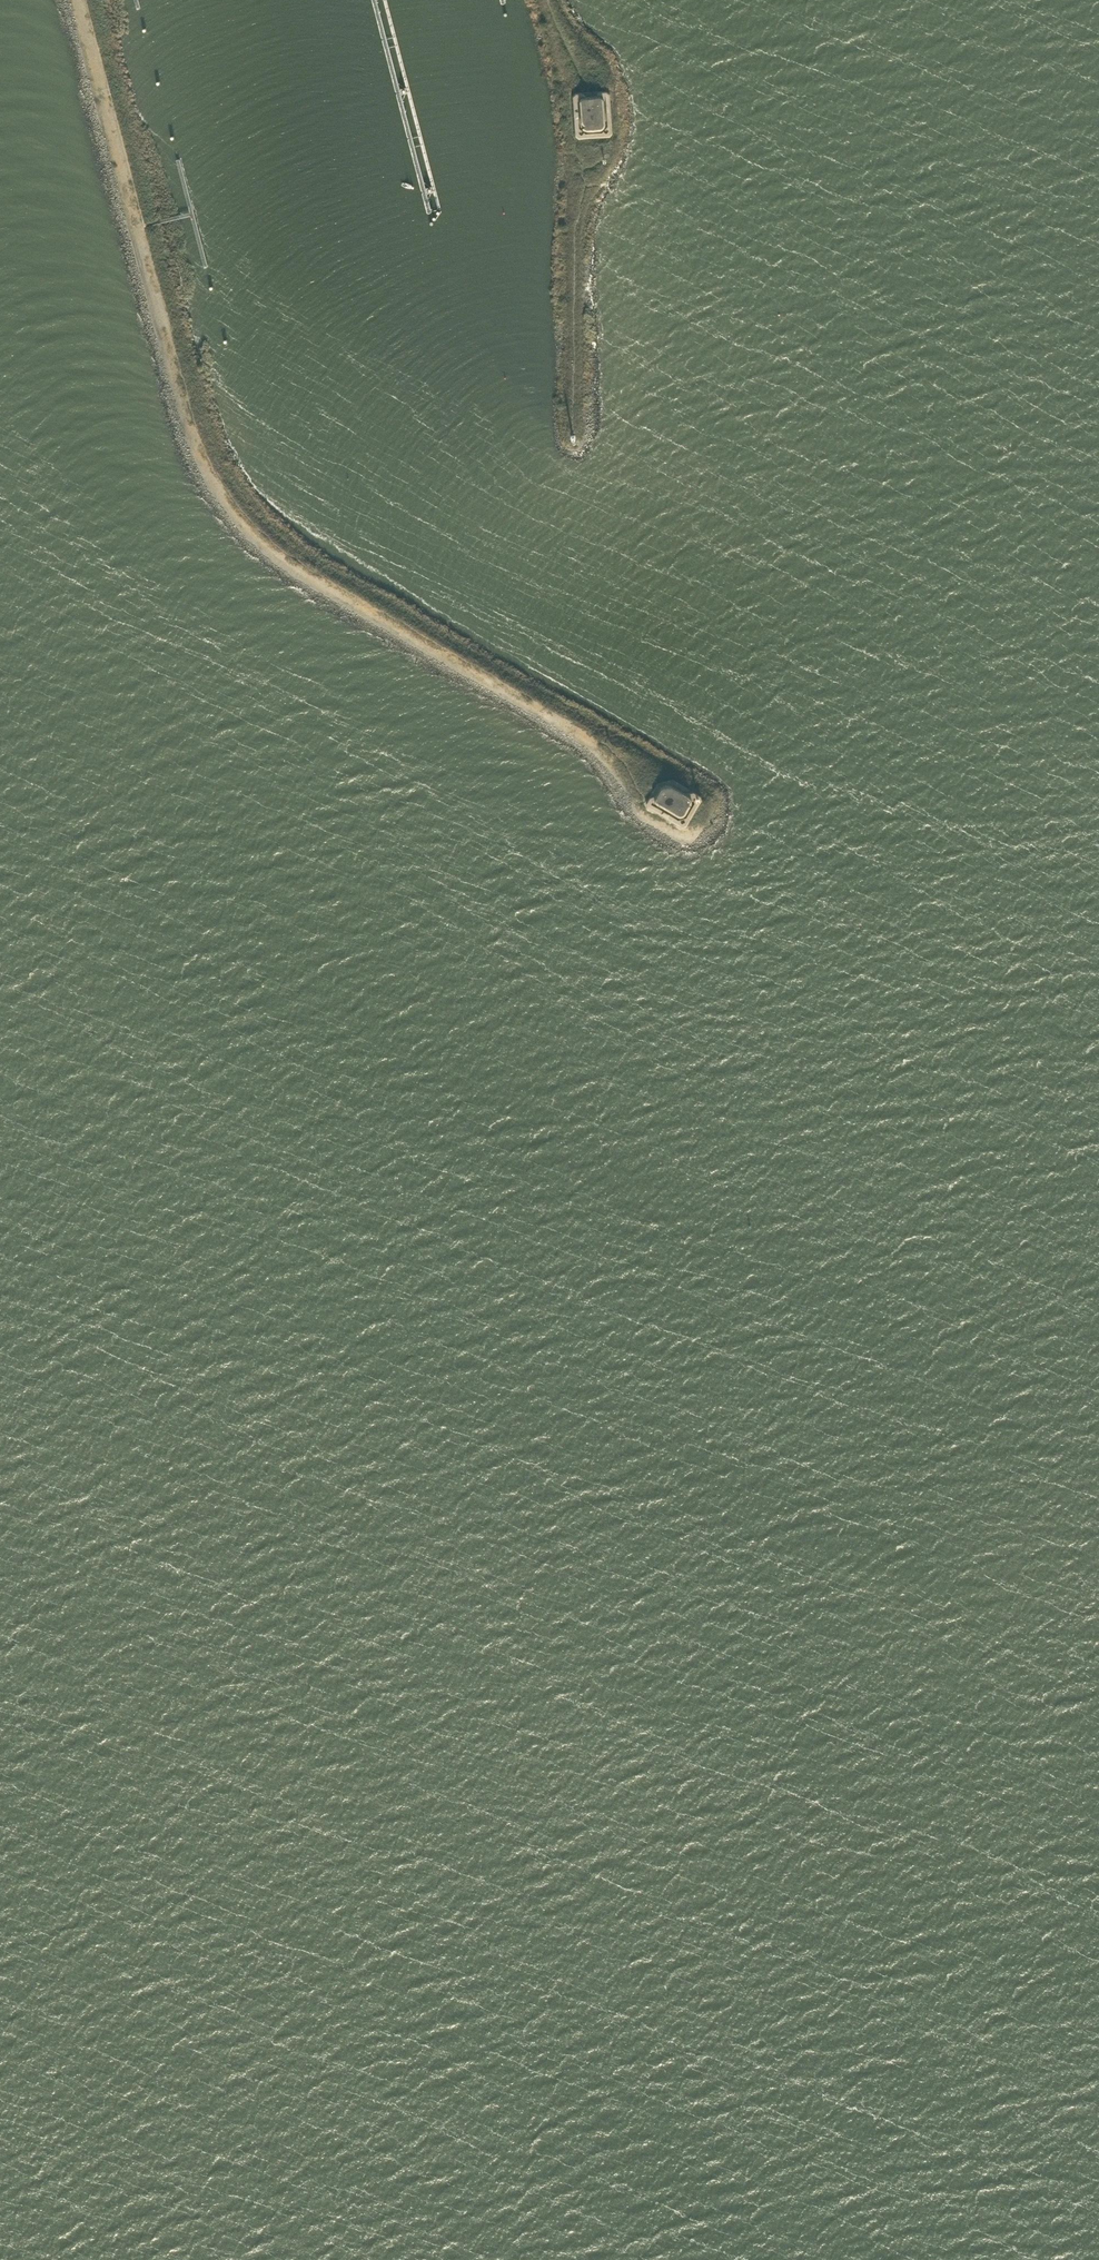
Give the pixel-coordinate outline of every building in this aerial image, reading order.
[(611,93),(572,95),(575,140),(613,137),(611,93)] [(664,775),(644,809),(684,833),(705,799),(664,775)]
